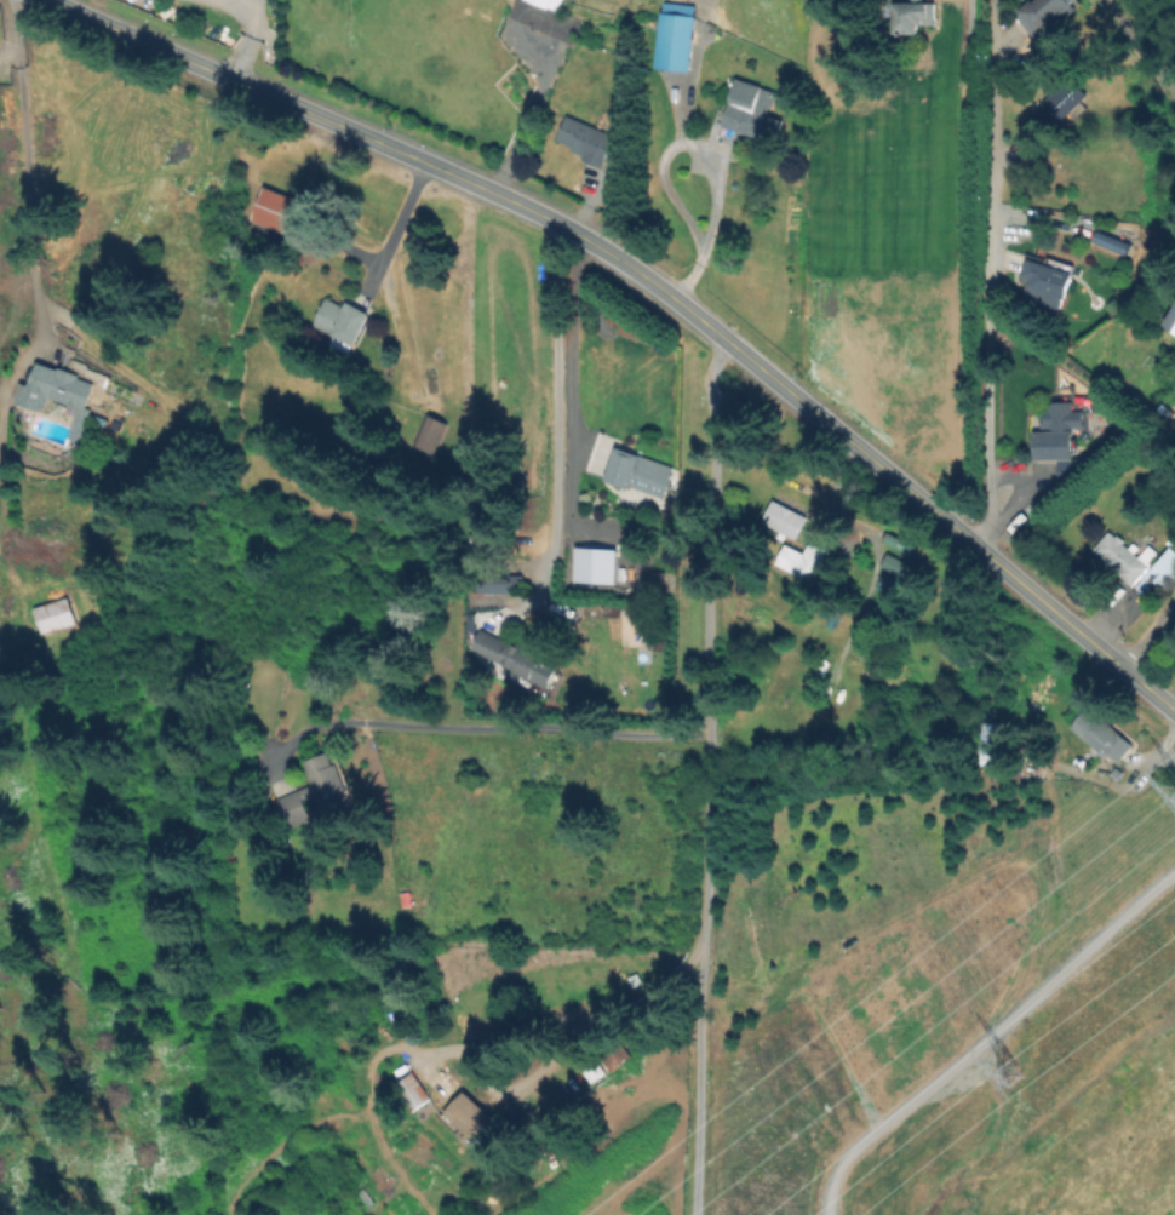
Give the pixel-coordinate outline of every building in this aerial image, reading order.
[(560,11),(535,0),(564,0),(560,11)] [(910,2),(910,0),(923,0),(923,2),(936,2),(936,24),(921,24),(921,33),(895,33),(895,2),(910,2)] [(1014,12),(1028,0),(1037,0),(1038,1),(1039,0),(1078,0),(1082,5),(1051,31),(1045,25),(1033,35),(1014,12)] [(698,6),(689,71),(655,68),(665,1),(698,6)] [(1091,97),(1070,118),(1065,113),(1043,133),(1026,115),(1070,74),(1091,97)] [(784,121),(776,141),(766,136),(764,142),(722,125),(739,79),(778,93),(769,115),(784,121)] [(615,134),(602,168),(583,160),(584,155),(572,150),(573,147),(557,141),(567,116),(615,134)] [(298,200),(285,233),(253,220),(265,187),(298,200)] [(1073,265),(1064,308),(1022,298),(1026,281),(1021,280),(1027,254),(1073,265)] [(327,298),(346,308),(349,303),(371,314),(349,355),(329,345),(334,336),(314,325),(327,298)] [(97,383),(86,412),(30,390),(41,361),(97,383)] [(1073,400),(1074,409),(1081,408),(1083,430),(1073,430),(1076,459),(1032,463),(1030,431),(1041,430),(1039,412),(1045,412),(1044,402),(1073,400)] [(449,424),(435,454),(414,445),(429,414),(449,424)] [(72,425),(80,427),(81,422),(74,419),(72,425)] [(676,469),(665,500),(607,478),(618,447),(676,469)] [(806,516),(795,539),(762,523),(773,500),(806,516)] [(1159,563),(1174,546),(1174,572),(1162,588),(1157,583),(1146,595),(1139,588),(1141,585),(1137,583),(1134,586),(1094,551),(1112,531),(1140,556),(1150,546),(1158,554),(1154,558),(1159,563)] [(922,546),(917,556),(889,544),(893,534),(922,546)] [(827,551),(813,580),(775,561),(785,543),(806,554),(810,541),(827,551)] [(624,549),(619,591),(574,585),(579,544),(624,549)] [(665,573),(664,588),(652,586),(654,572),(665,573)] [(79,624),(44,636),(35,608),(70,597),(79,624)] [(481,631),(506,643),(509,638),(546,657),(534,680),(471,648),(481,631)] [(1134,745),(1118,761),(1106,749),(1101,753),(1072,727),(1093,706),(1134,745)] [(1004,726),(998,756),(980,752),(986,721),(1004,726)] [(350,787),(345,819),(319,814),(321,798),(319,792),(304,797),(311,818),(282,829),(271,800),(314,785),(305,761),(336,750),(349,786),(350,787)] [(412,905),(406,906),(403,894),(411,893),(412,905)] [(640,1054),(613,1072),(600,1051),(625,1033),(640,1054)] [(431,1097),(413,1112),(392,1087),(400,1081),(395,1074),(406,1065),(431,1097)] [(458,1084),(448,1097),(429,1083),(440,1070),(458,1084)] [(498,1119),(470,1147),(455,1133),(458,1130),(442,1113),(468,1089),(498,1119)] [(507,1102),(523,1128),(531,1123),(515,1098),(507,1102)]
